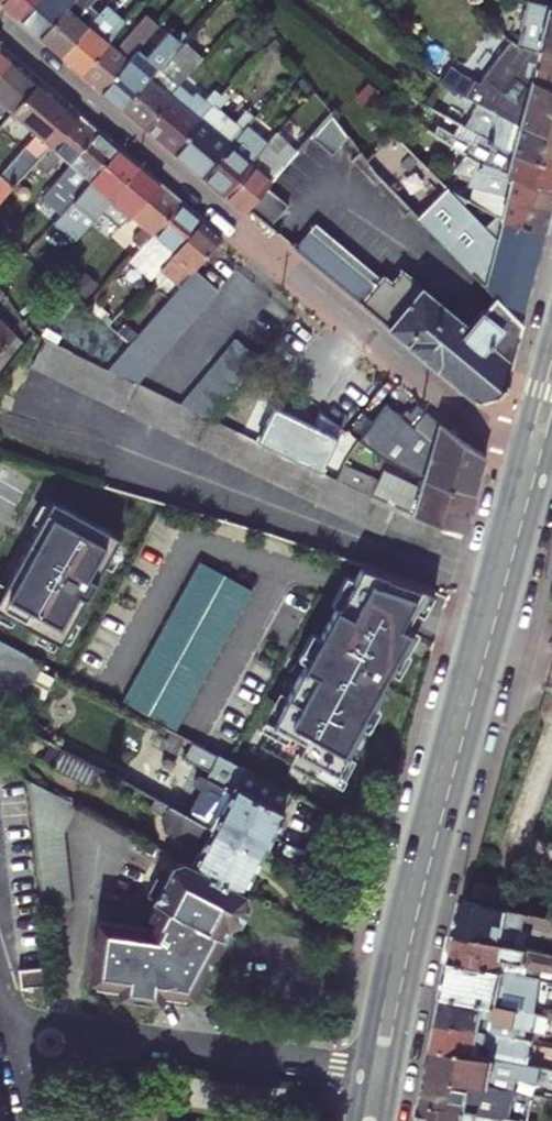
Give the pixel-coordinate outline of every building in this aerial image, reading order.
[(27,15),(40,0),(9,0),(27,15)] [(27,15),(47,33),(76,0),(40,0),(27,15)] [(47,33),(68,50),(105,9),(97,2),(98,0),(76,0),(47,33)] [(89,69),(115,39),(134,16),(115,0),(113,0),(105,9),(68,50),(89,69)] [(510,28),(521,40),(546,47),(543,56),(551,58),(551,0),(518,0),(514,17),(503,15),(503,21),(510,28)] [(89,69),(108,85),(142,45),(159,26),(148,17),(123,46),(115,39),(89,69)] [(510,28),(478,76),(437,48),(425,60),(464,89),(478,96),(521,118),(551,126),(551,58),(543,56),(546,47),(521,40),(510,28)] [(142,45),(108,85),(129,103),(182,43),(173,35),(154,56),(142,45)] [(0,41),(0,77),(18,57),(0,41)] [(129,103),(149,121),(176,91),(202,61),(182,43),(129,103)] [(0,77),(0,115),(11,103),(38,74),(18,57),(0,77)] [(38,74),(11,103),(15,107),(43,78),(38,74)] [(2,121),(10,128),(22,114),(56,142),(81,111),(43,78),(15,107),(2,121)] [(179,146),(217,102),(204,91),(192,105),(176,91),(149,121),(179,146)] [(406,103),(414,111),(425,99),(416,93),(406,103)] [(472,109),(439,93),(433,105),(459,118),(513,145),(551,156),(551,126),(521,118),(478,96),(472,109)] [(217,102),(179,146),(209,171),(254,121),(259,114),(248,105),(236,119),(217,102)] [(348,128),(334,110),(317,130),(334,144),(348,128)] [(64,170),(102,128),(81,111),(56,142),(44,156),(39,161),(57,177),(64,170)] [(22,114),(10,128),(30,144),(27,147),(35,153),(38,150),(44,156),(56,142),(22,114)] [(513,145),(459,118),(454,129),(440,122),(436,129),(467,149),(487,159),(551,179),(551,156),(513,145)] [(254,121),(209,171),(230,190),(275,139),(254,121)] [(453,185),(395,127),(368,155),(380,171),(414,205),(494,286),(505,275),(530,297),(549,226),(505,213),(473,196),(453,185)] [(121,145),(102,128),(64,170),(72,176),(55,195),(57,197),(56,200),(65,208),(78,195),(121,145)] [(275,139),(230,190),(250,206),(252,205),(270,184),(302,147),(282,130),(275,139)] [(121,145),(78,195),(90,206),(74,224),(80,230),(104,204),(142,163),(121,145)] [(27,147),(0,176),(0,203),(39,161),(44,156),(38,150),(35,153),(27,147)] [(363,149),(355,157),(379,180),(410,210),(414,205),(380,171),(368,155),(363,149)] [(467,149),(457,163),(479,170),(473,196),(505,213),(549,226),(551,215),(551,179),(487,159),(467,149)] [(355,157),(344,169),(368,191),(379,180),(355,157)] [(142,163),(104,204),(125,223),(136,210),(163,181),(142,163)] [(185,200),(163,181),(136,210),(150,222),(142,231),(150,239),(185,200)] [(270,184),(252,205),(273,222),(291,201),(270,184)] [(134,256),(154,274),(162,264),(205,217),(185,200),(150,239),(134,256)] [(225,234),(205,217),(162,264),(182,282),(187,277),(199,264),(212,249),(225,234)] [(521,331),(485,302),(471,319),(403,263),(387,282),(314,221),(296,242),(476,392),(495,386),(509,376),(521,331)] [(223,285),(199,264),(187,277),(212,298),(223,285)] [(495,288),(524,318),(530,297),(505,275),(494,286),(495,288)] [(212,298),(187,277),(182,282),(177,288),(202,309),(212,298)] [(202,309),(177,288),(167,299),(192,320),(202,309)] [(495,288),(485,302),(521,331),(524,318),(495,288)] [(192,320),(167,299),(157,311),(182,332),(192,320)] [(182,332),(157,311),(147,322),(172,343),(182,332)] [(1,366),(25,335),(0,313),(0,366),(1,366)] [(172,343),(147,322),(137,333),(163,354),(172,343)] [(128,344),(153,365),(163,354),(137,333),(128,344)] [(240,334),(229,346),(253,367),(253,366),(254,367),(264,355),(240,334)] [(47,369),(60,342),(47,335),(34,363),(47,369)] [(72,347),(60,342),(47,369),(60,375),(72,347)] [(128,344),(110,365),(111,366),(124,372),(137,378),(140,379),(153,365),(128,344)] [(220,358),(243,378),(253,367),(229,346),(220,358)] [(60,375),(71,381),(85,353),(72,347),(60,375)] [(71,381),(85,387),(98,360),(85,353),(71,381)] [(234,390),(243,378),(220,358),(210,369),(234,390)] [(85,387),(97,394),(111,366),(110,365),(98,360),(85,387)] [(97,394),(110,399),(124,372),(111,366),(97,394)] [(234,390),(210,369),(201,381),(224,401),(234,390)] [(110,399),(125,406),(137,378),(124,372),(110,399)] [(125,406),(139,413),(152,385),(140,379),(137,378),(125,406)] [(224,401),(201,381),(184,400),(191,404),(203,410),(213,414),(224,401)] [(139,413),(151,419),(163,391),(152,385),(139,413)] [(163,391),(151,419),(165,426),(179,398),(163,391)] [(165,426),(177,431),(191,404),(184,400),(179,398),(165,426)] [(443,419),(421,400),(414,409),(411,406),(403,416),(433,441),(425,472),(478,489),(488,452),(443,419)] [(177,431),(190,438),(203,410),(191,404),(177,431)] [(190,438),(203,444),(216,415),(213,414),(203,410),(190,438)] [(203,444),(215,449),(230,422),(216,415),(203,444)] [(228,456),(241,462),(254,434),(242,428),(228,456)] [(241,462),(254,468),(268,441),(254,434),(241,462)] [(254,468),(268,475),(282,447),(268,441),(254,468)] [(268,475),(282,482),(297,454),(282,447),(268,475)] [(282,482),(294,487),(308,459),(297,454),(282,482)] [(294,487),(306,493),(320,465),(308,459),(294,487)] [(357,483),(371,489),(379,474),(344,459),(338,474),(345,477),(357,483)] [(397,502),(413,507),(422,482),(383,464),(379,474),(371,489),(383,495),(397,502)] [(320,465),(306,493),(320,499),(334,472),(320,465)] [(320,499),(331,505),(345,477),(338,474),(334,472),(320,499)] [(422,482),(413,507),(467,528),(478,489),(425,472),(422,482)] [(331,505),(343,510),(357,483),(345,477),(331,505)] [(343,510),(357,517),(371,489),(357,483),(343,510)] [(371,489),(357,517),(370,523),(383,495),(371,489)] [(370,523),(384,530),(397,502),(383,495),(370,523)] [(46,497),(0,581),(0,586),(4,588),(0,594),(0,612),(60,645),(119,536),(46,497)] [(397,502),(384,530),(460,556),(467,528),(413,507),(397,502)] [(203,555),(126,697),(179,724),(257,582),(203,555)] [(410,578),(364,563),(339,607),(337,606),(260,747),(290,764),(288,767),(329,789),(362,727),(359,725),(371,704),(374,706),(384,687),(379,684),(386,671),(389,672),(401,650),(404,652),(414,633),(405,628),(428,587),(410,578)] [(0,638),(0,673),(35,691),(50,663),(0,638)] [(296,790),(242,761),(209,744),(199,738),(192,753),(215,765),(207,781),(204,780),(199,778),(194,780),(191,785),(193,790),(199,793),(186,817),(262,857),(296,790)] [(102,773),(64,754),(56,768),(57,773),(87,789),(95,786),(102,773)] [(32,786),(0,768),(0,801),(18,992),(50,988),(44,912),(32,786)] [(79,810),(32,786),(44,912),(73,909),(65,836),(79,810)] [(262,857),(186,817),(156,802),(152,812),(165,818),(162,825),(166,836),(200,854),(192,869),(243,895),(262,857)] [(248,906),(245,897),(243,895),(192,869),(183,864),(171,871),(164,885),(156,883),(147,900),(157,906),(150,920),(156,924),(153,931),(97,923),(89,983),(93,983),(119,987),(118,993),(118,998),(162,1004),(162,999),(162,993),(189,997),(191,997),(228,926),(238,924),(248,906)] [(479,896),(534,908),(538,892),(482,881),(479,896)] [(463,933),(521,946),(525,930),(548,935),(549,930),(551,931),(551,916),(470,899),(463,933)] [(521,946),(463,933),(458,960),(491,967),(493,957),(547,967),(550,952),(521,946)] [(458,960),(451,993),(489,1000),(492,987),(499,988),(500,984),(523,989),(527,974),(491,967),(458,960)] [(119,987),(93,983),(96,990),(118,993),(119,987)] [(162,993),(162,999),(185,1002),(189,997),(162,993)] [(451,993),(446,1021),(516,1035),(519,1020),(542,1025),(545,1012),(489,1000),(451,993)] [(446,1021),(440,1047),(481,1055),(484,1040),(495,1042),(495,1046),(497,1048),(500,1050),(503,1050),(540,1058),(544,1041),(516,1035),(446,1021)] [(435,1075),(515,1090),(518,1077),(551,1083),(551,1068),(481,1055),(440,1047),(435,1075)] [(435,1075),(430,1101),(510,1117),(514,1099),(522,1100),(523,1092),(515,1090),(435,1075)] [(523,1120),(510,1117),(430,1101),(426,1120),(523,1120)]
